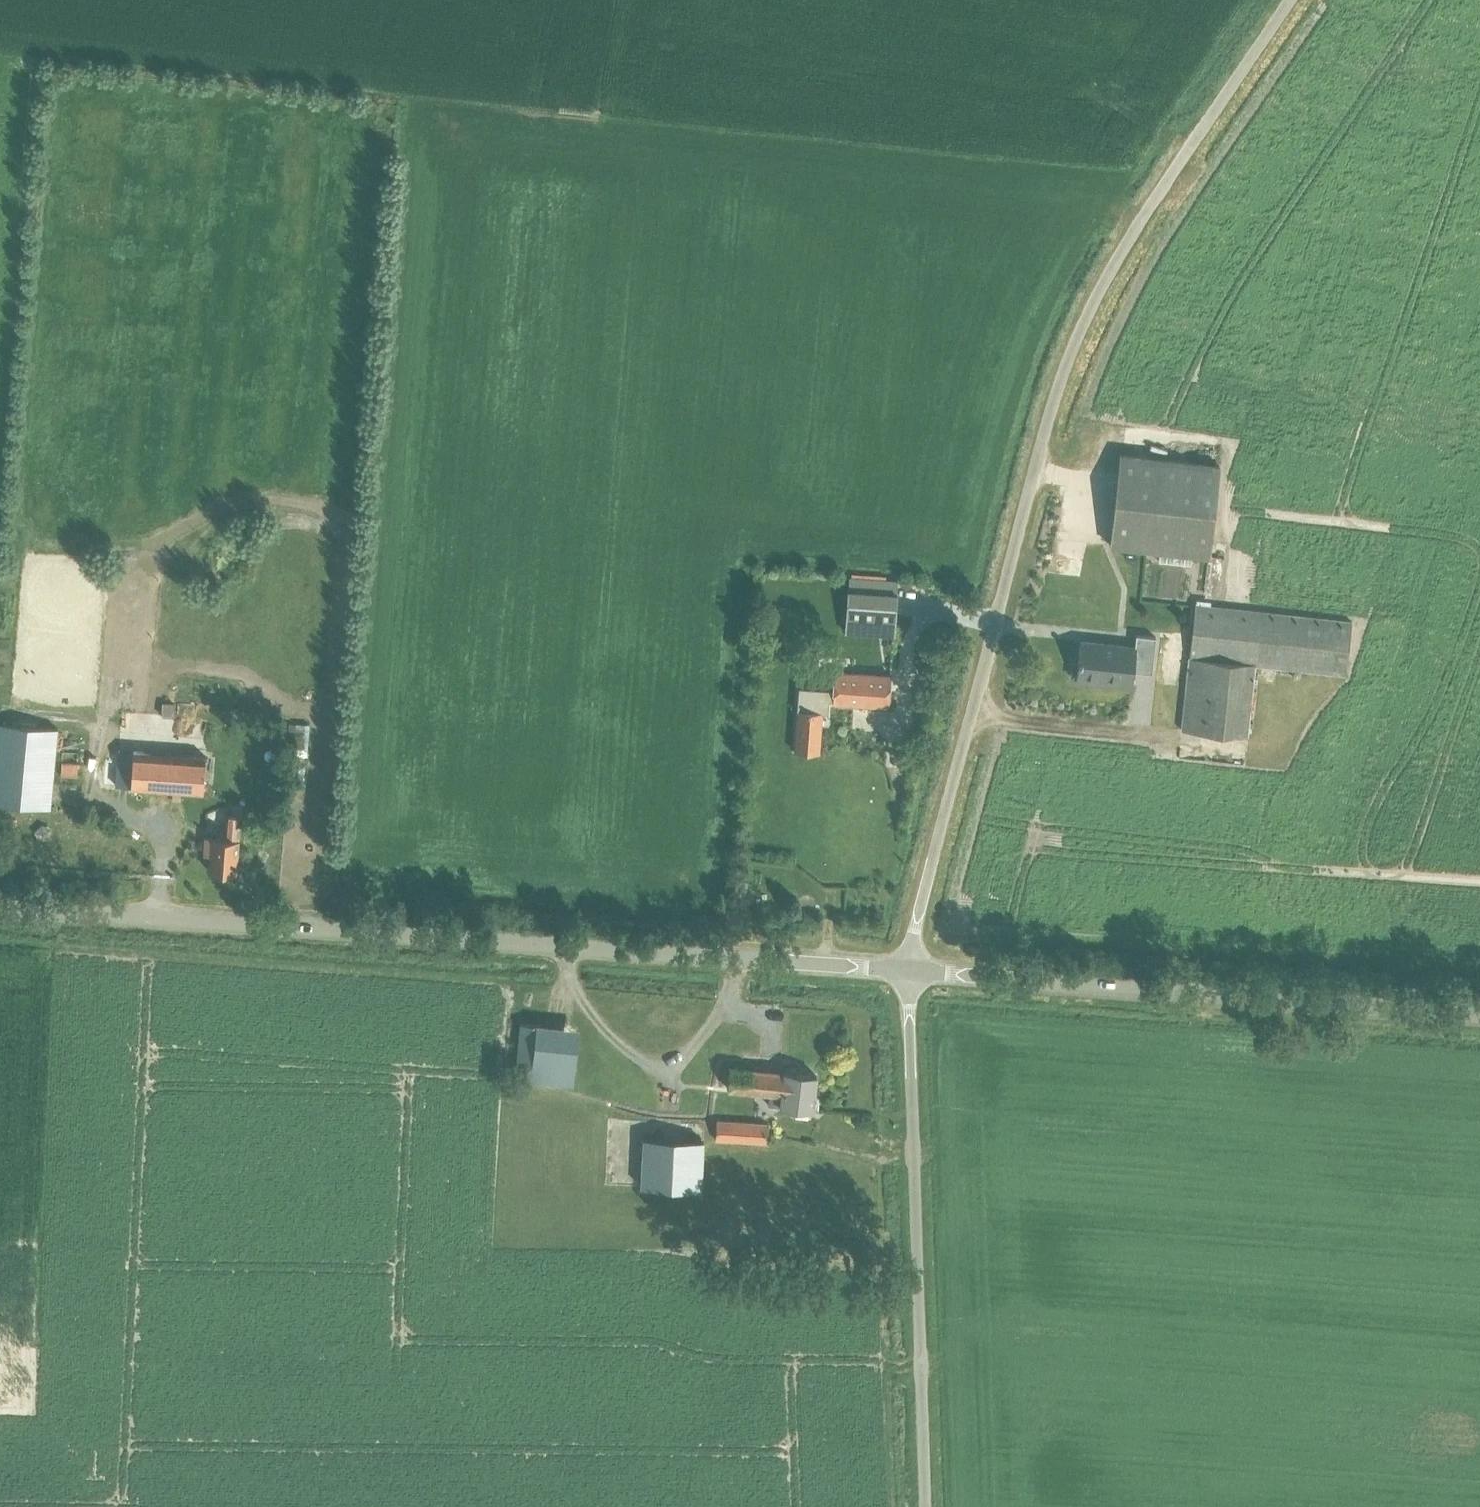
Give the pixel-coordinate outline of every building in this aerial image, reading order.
[(1120,454),(1109,545),(1209,556),(1219,465),(1120,454)] [(845,589),(842,631),(893,635),(896,592),(897,579),(849,576),(848,589),(845,589)] [(1351,621),(1195,604),(1181,730),(1247,736),(1254,664),(1345,674),(1351,621)] [(762,630),(761,642),(776,643),(777,631),(762,630)] [(1073,663),(1071,677),(1076,677),(1076,679),(1108,683),(1108,680),(1132,683),(1133,671),(1152,673),(1155,637),(1136,635),(1134,647),(1080,641),(1078,663),(1073,663)] [(797,686),(792,747),(819,749),(820,728),(822,711),(827,711),(828,699),(831,699),(831,703),(887,706),(888,674),(833,671),(832,688),(797,686)] [(162,714),(162,715),(173,716),(174,702),(166,702),(163,702),(162,714)] [(51,808),(59,727),(0,721),(0,803),(51,808)] [(120,749),(117,785),(203,792),(206,756),(120,749)] [(77,762),(62,761),(62,774),(77,774),(77,762)] [(234,872),(240,805),(232,804),(231,815),(225,814),(223,838),(206,836),(205,853),(211,854),(210,870),(234,872)] [(541,1080),(546,1024),(520,1022),(516,1078),(541,1080)] [(812,1110),(812,1109),(816,1074),(731,1064),(729,1086),(750,1089),(749,1092),(771,1094),(769,1105),(812,1110)] [(767,1123),(716,1121),(715,1138),(766,1141),(767,1123)] [(704,1139),(642,1135),(639,1184),(701,1188),(704,1139)]
